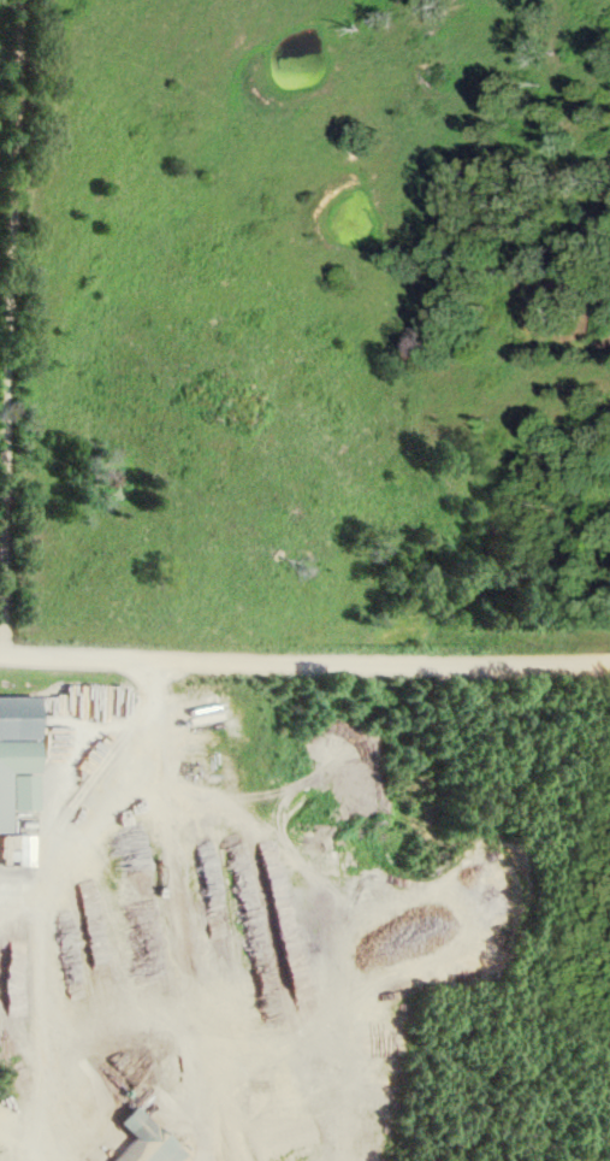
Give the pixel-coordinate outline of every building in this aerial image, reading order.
[(0,695),(0,831),(10,831),(9,809),(37,809),(36,695),(0,695)] [(33,833),(16,833),(16,850),(8,850),(7,864),(33,865),(33,833)] [(192,1153),(142,1105),(126,1122),(142,1137),(119,1160),(185,1160),(192,1153)]
